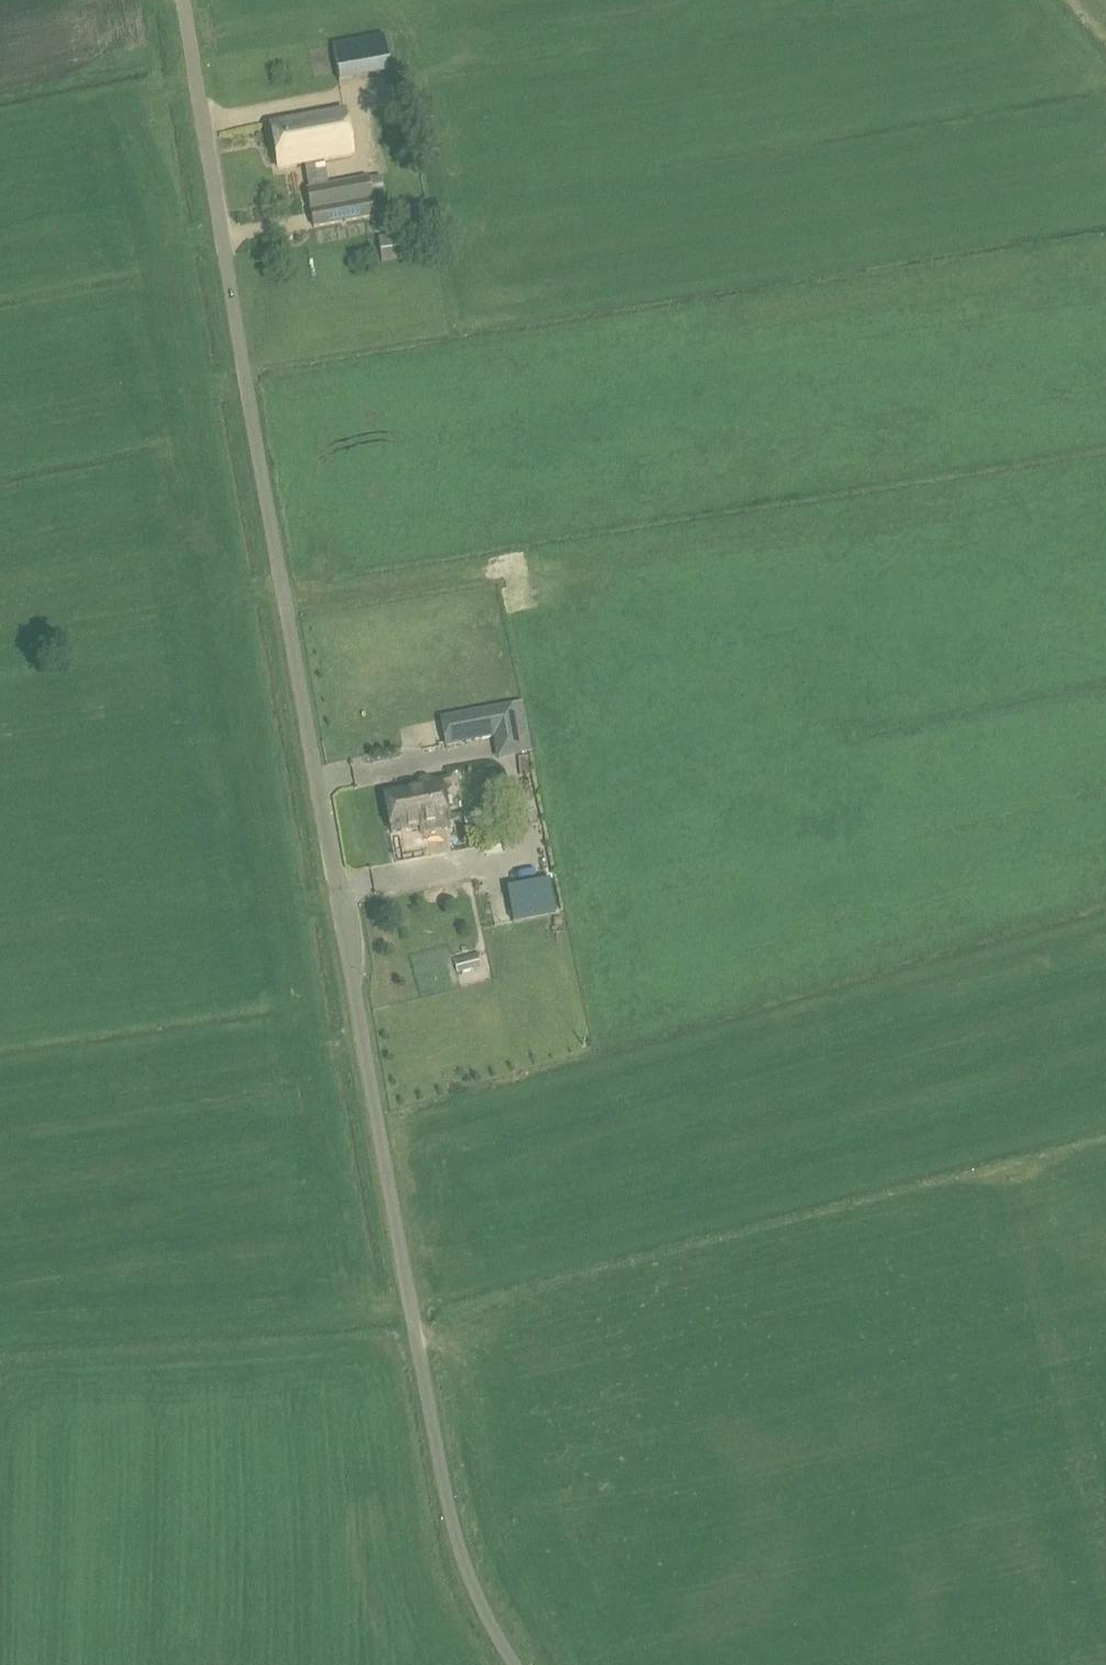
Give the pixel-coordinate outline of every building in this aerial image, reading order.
[(310,184),(311,188),(329,184),(328,180),(324,159),(352,153),(345,111),(270,124),(278,168),(306,162),(310,184)] [(382,175),(368,178),(329,184),(311,188),(306,189),(313,229),(376,217),(372,199),(386,196),(382,175)] [(414,259),(410,231),(378,236),(382,263),(414,259)] [(494,740),(499,763),(525,758),(515,707),(443,721),(448,749),(494,740)] [(414,790),(385,796),(393,834),(426,829),(426,832),(450,827),(441,781),(413,786),(414,790)] [(549,880),(505,888),(512,923),(555,915),(549,880)] [(482,968),(478,954),(455,960),(458,974),(482,968)]
